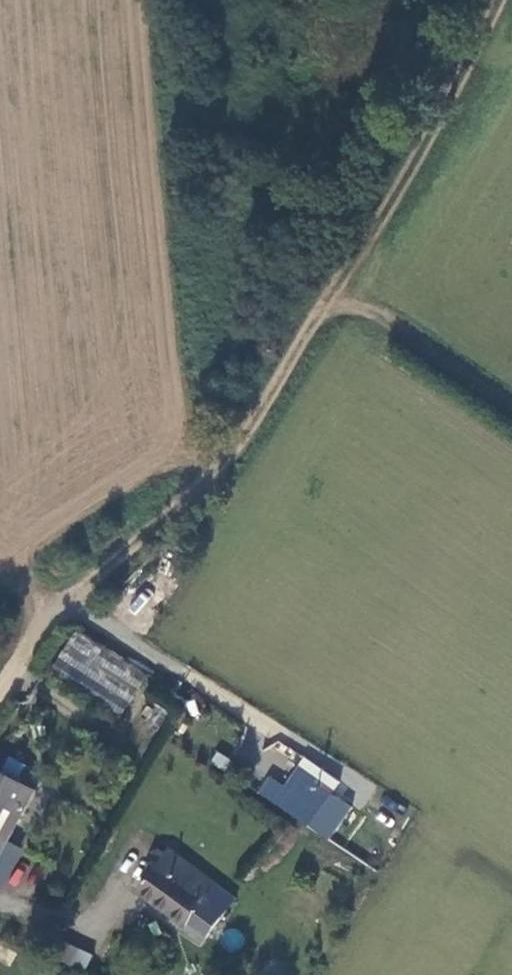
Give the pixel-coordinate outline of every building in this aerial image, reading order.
[(50,671),(127,711),(148,670),(71,631),(50,671)] [(268,774),(255,792),(328,842),(352,806),(331,793),(339,782),(301,757),(283,784),(268,774)] [(0,772),(0,844),(32,792),(0,772)] [(233,895),(165,848),(151,868),(134,891),(200,938),(233,895)] [(83,971),(92,955),(65,941),(57,957),(83,971)]
